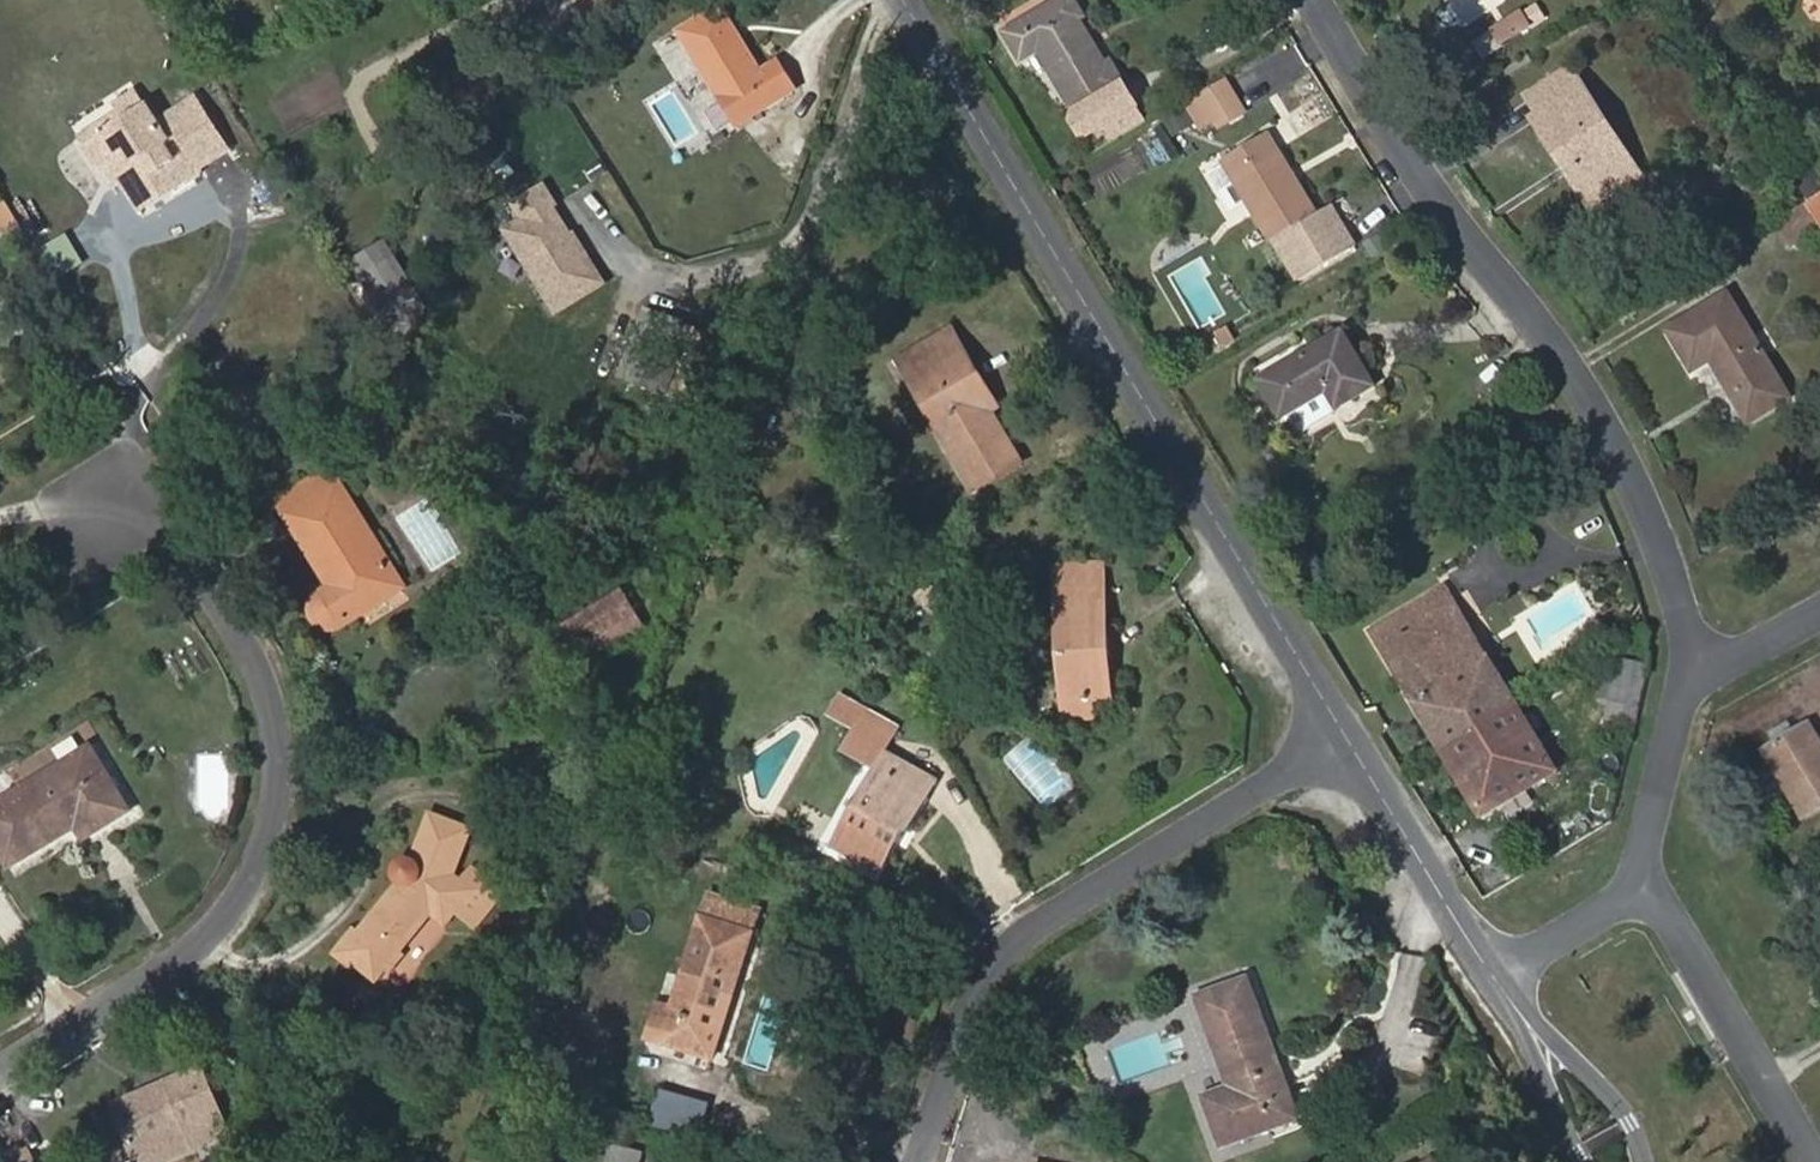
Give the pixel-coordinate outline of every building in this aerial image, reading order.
[(1105,68),(1079,26),(1086,21),(1072,0),(1067,0),(1008,37),(1024,62),(1038,53),(1077,115),(1074,124),(1085,141),(1139,109),(1111,65),(1105,68)] [(783,64),(761,76),(721,8),(680,33),(738,130),(799,94),(783,64)] [(1518,34),(1530,27),(1524,15),(1511,22),(1518,34)] [(1504,42),(1518,34),(1511,22),(1497,30),(1504,42)] [(1539,117),(1533,121),(1581,196),(1633,164),(1571,70),(1527,98),(1539,117)] [(1217,131),(1243,115),(1225,85),(1199,101),(1217,131)] [(204,173),(236,151),(201,95),(159,122),(139,90),(116,105),(120,110),(128,123),(88,147),(103,170),(113,165),(124,185),(130,183),(146,212),(207,176),(204,173)] [(1085,141),(1094,156),(1147,125),(1139,109),(1085,141)] [(81,135),(88,147),(128,123),(120,110),(81,135)] [(1329,208),(1316,215),(1268,134),(1222,162),(1271,243),(1274,241),(1290,231),(1301,248),(1285,259),(1300,282),(1354,249),(1329,208)] [(1581,196),(1590,209),(1641,176),(1633,164),(1581,196)] [(513,231),(559,314),(612,285),(554,179),(513,202),(526,224),(513,231)] [(1807,205),(1819,227),(1819,196),(1807,205)] [(0,206),(0,237),(26,221),(12,198),(0,206)] [(1807,205),(1778,222),(1796,251),(1819,236),(1819,227),(1807,205)] [(1274,241),(1285,259),(1301,248),(1290,231),(1274,241)] [(394,236),(357,258),(392,315),(428,294),(394,236)] [(1746,425),(1790,399),(1727,296),(1668,332),(1690,372),(1709,362),(1746,425)] [(624,381),(669,396),(692,329),(648,314),(624,381)] [(993,412),(1000,409),(954,331),(901,361),(975,491),(1023,463),(993,412)] [(1337,410),(1374,388),(1342,334),(1260,383),(1282,420),(1327,394),(1337,410)] [(407,589),(335,472),(281,505),(333,589),(324,594),(317,601),(316,608),(316,611),(317,619),(322,625),(327,628),(331,630),(338,630),(342,629),(407,589)] [(481,554),(488,567),(506,556),(499,544),(481,554)] [(1093,701),(1113,700),(1105,563),(1057,564),(1065,721),(1094,721),(1093,701)] [(560,646),(589,626),(553,566),(523,584),(560,646)] [(1446,589),(1372,634),(1445,752),(1516,708),(1446,589)] [(1650,664),(1619,657),(1608,703),(1638,711),(1649,666),(1650,664)] [(908,832),(911,833),(938,784),(886,756),(895,738),(863,722),(866,712),(840,696),(829,717),(854,731),(843,754),(874,772),(833,845),(884,876),(908,832)] [(1525,791),(1556,772),(1516,708),(1445,752),(1484,816),(1503,804),(1512,817),(1533,803),(1525,791)] [(895,738),(899,730),(866,712),(863,722),(895,738)] [(1819,810),(1819,744),(1810,726),(1796,735),(1788,722),(1770,733),(1777,746),(1766,752),(1807,818),(1819,810)] [(131,812),(95,748),(0,806),(0,848),(12,866),(77,827),(86,840),(131,812)] [(462,912),(480,925),(512,885),(484,861),(469,880),(458,874),(476,826),(434,814),(416,860),(411,860),(407,860),(401,863),(397,866),(394,871),(393,875),(393,879),(394,884),(396,887),(356,937),(370,947),(355,966),(378,984),(387,973),(401,955),(433,916),(450,927),(462,912)] [(666,1043),(714,1059),(762,912),(758,911),(762,895),(715,882),(676,1010),(666,1043)] [(352,970),(355,966),(370,947),(356,937),(353,933),(334,956),(352,970)] [(387,973),(393,978),(408,960),(401,955),(387,973)] [(1224,1148),(1297,1121),(1249,982),(1199,1000),(1230,1088),(1206,1097),(1224,1148)] [(662,1005),(650,1038),(666,1043),(676,1010),(662,1005)] [(205,1070),(188,1077),(214,1137),(231,1130),(205,1070)] [(214,1137),(188,1077),(118,1107),(142,1161),(156,1161),(214,1137)] [(708,1133),(718,1100),(665,1086),(656,1119),(708,1133)] [(118,1107),(98,1115),(119,1161),(142,1161),(118,1107)] [(645,1154),(616,1145),(610,1161),(643,1161),(645,1154)]
